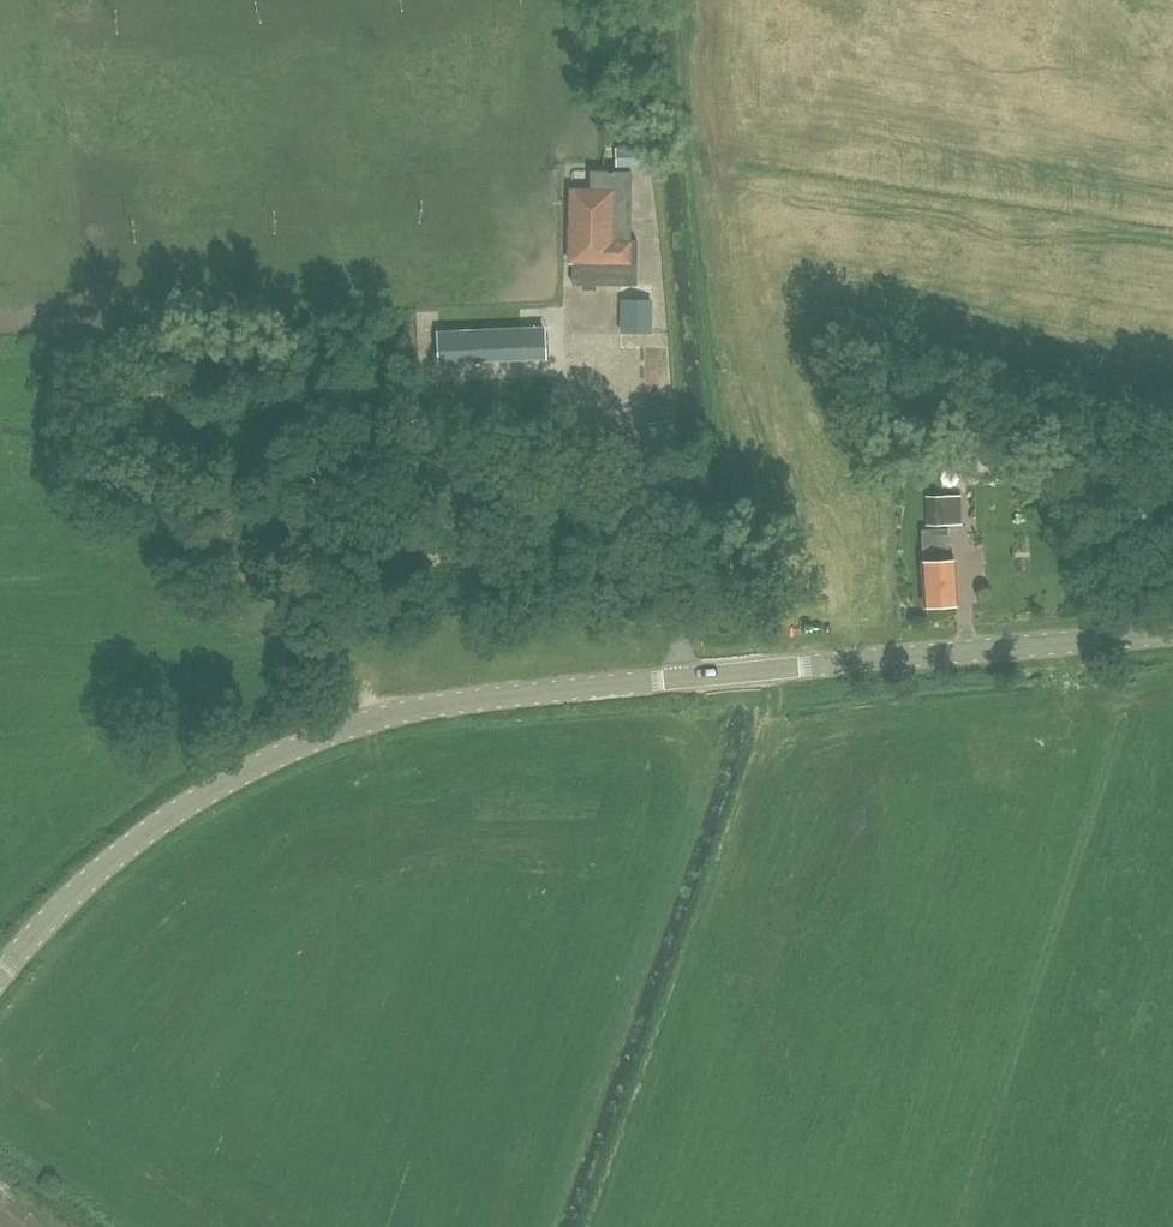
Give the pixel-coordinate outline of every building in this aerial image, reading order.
[(652,144),(614,146),(615,165),(653,164),(652,144)] [(573,283),(637,285),(637,238),(630,238),(630,171),(589,171),(589,190),(570,190),(570,262),(573,262),(573,283)] [(651,334),(652,300),(621,300),(620,333),(651,334)] [(439,330),(440,361),(546,357),(544,326),(439,330)] [(962,495),(925,496),(926,525),(962,523),(962,495)] [(922,530),(926,605),(957,604),(954,561),(944,561),(943,547),(949,546),(948,529),(922,530)]
